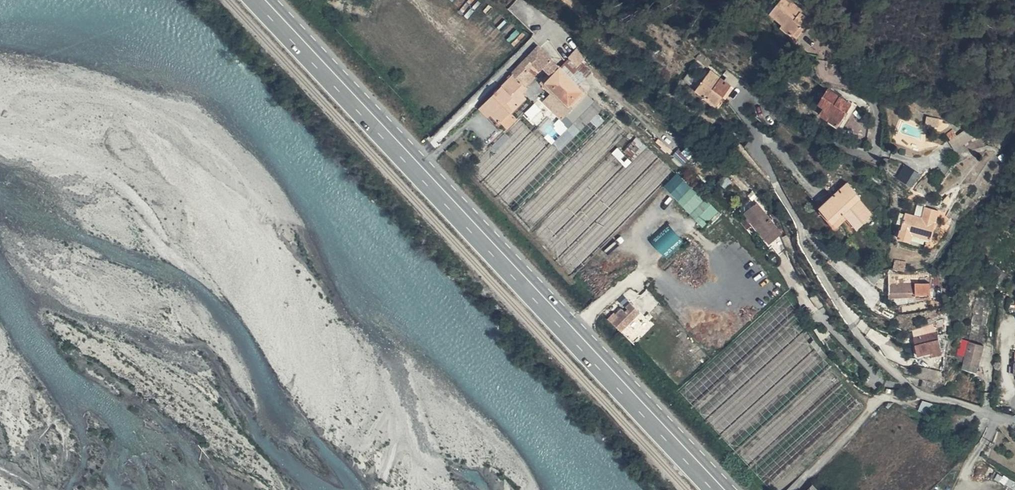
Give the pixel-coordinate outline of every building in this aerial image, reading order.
[(808,30),(813,34),(815,30),(817,28),(793,12),(795,9),(781,0),(772,0),(763,15),(774,23),(772,27),(785,35),(787,32),(794,37),(801,26),(808,30)] [(535,64),(545,53),(539,47),(511,73),(522,84),(532,75),(529,70),(535,64)] [(701,48),(698,52),(710,60),(713,56),(701,48)] [(552,60),(545,53),(535,64),(540,70),(544,67),(552,60)] [(562,70),(552,60),(544,67),(556,80),(565,71),(562,70)] [(571,62),(562,70),(565,71),(583,90),(591,83),(571,62)] [(716,99),(731,81),(713,66),(698,84),(716,99)] [(556,80),(554,83),(577,106),(589,96),(583,90),(565,71),(556,80)] [(511,73),(510,72),(477,103),(497,122),(500,121),(511,109),(514,112),(529,98),(523,93),(526,89),(522,84),(511,73)] [(825,78),(823,78),(814,92),(818,95),(814,101),(832,113),(846,93),(825,78)] [(550,86),(573,110),(577,106),(554,83),(550,86)] [(846,93),(832,113),(837,116),(851,96),(846,93)] [(500,121),(508,128),(519,118),(514,112),(511,109),(500,121)] [(924,120),(936,122),(937,115),(925,114),(924,120)] [(949,135),(955,131),(951,125),(945,130),(949,135)] [(963,127),(949,138),(954,145),(968,134),(963,127)] [(914,182),(921,171),(904,161),(897,172),(914,182)] [(664,186),(704,225),(719,211),(679,171),(664,186)] [(809,202),(814,206),(828,218),(839,206),(850,217),(866,200),(836,172),(827,181),(826,180),(817,171),(810,178),(821,189),(809,202)] [(908,227),(911,216),(925,219),(933,192),(919,188),(915,202),(895,196),(891,210),(896,211),(893,223),(908,227)] [(752,193),(744,198),(780,241),(782,244),(788,239),(752,193)] [(780,241),(744,198),(740,201),(774,245),(780,241)] [(652,241),(668,258),(686,240),(669,223),(652,241)] [(835,238),(844,247),(851,240),(842,231),(835,238)] [(892,253),(904,255),(905,247),(893,245),(892,253)] [(914,283),(930,285),(930,264),(896,261),(896,267),(885,266),(884,277),(914,280),(914,283)] [(968,342),(979,344),(979,293),(967,291),(966,300),(968,342)] [(624,307),(612,319),(623,331),(643,310),(635,300),(630,305),(632,307),(628,310),(624,307)] [(642,312),(623,331),(635,343),(654,323),(642,312)] [(916,337),(937,331),(935,324),(914,330),(916,337)] [(939,330),(937,331),(916,337),(920,353),(934,349),(936,353),(945,351),(939,330)] [(956,339),(954,350),(962,352),(961,356),(960,361),(975,364),(979,344),(968,342),(963,340),(956,339)] [(812,481),(804,489),(820,489),(812,481)]
